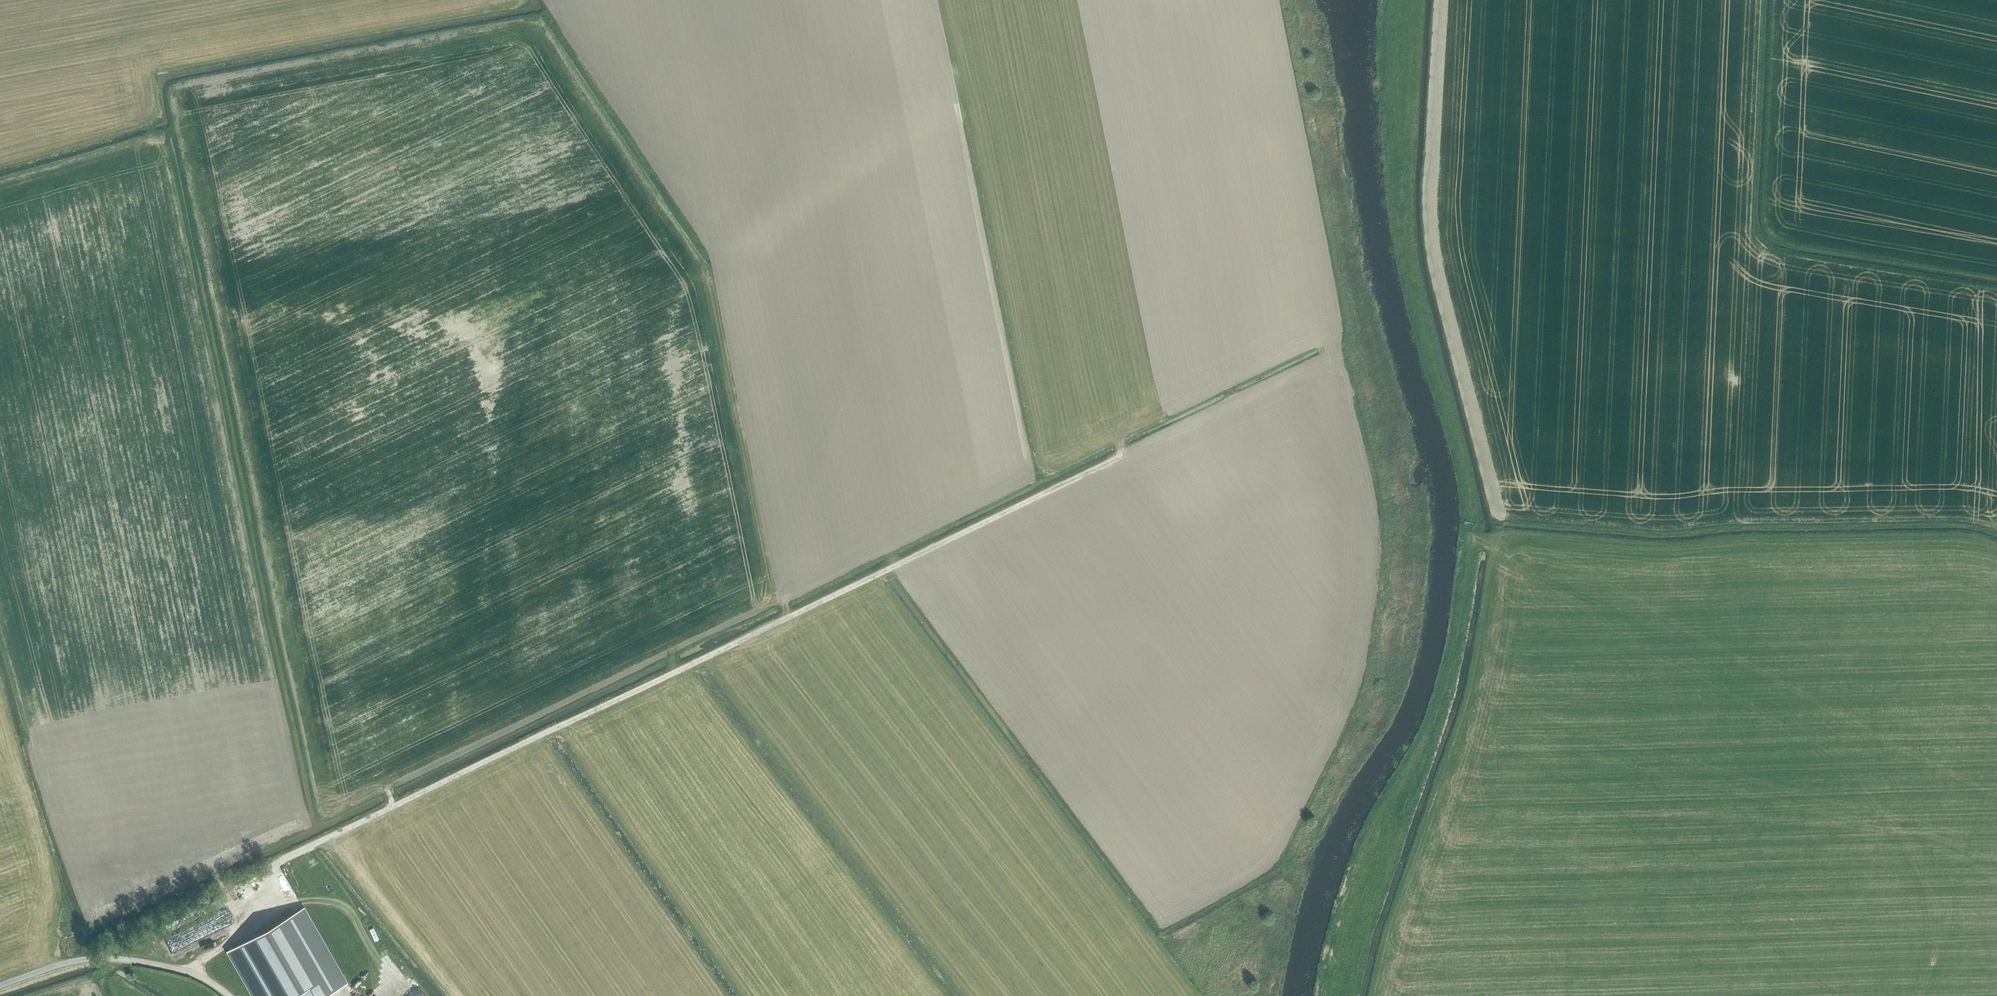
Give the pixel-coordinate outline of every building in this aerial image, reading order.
[(303,907),(229,949),(255,995),(322,995),(346,982),(303,907)] [(381,933),(376,936),(383,947),(387,945),(381,933)]
